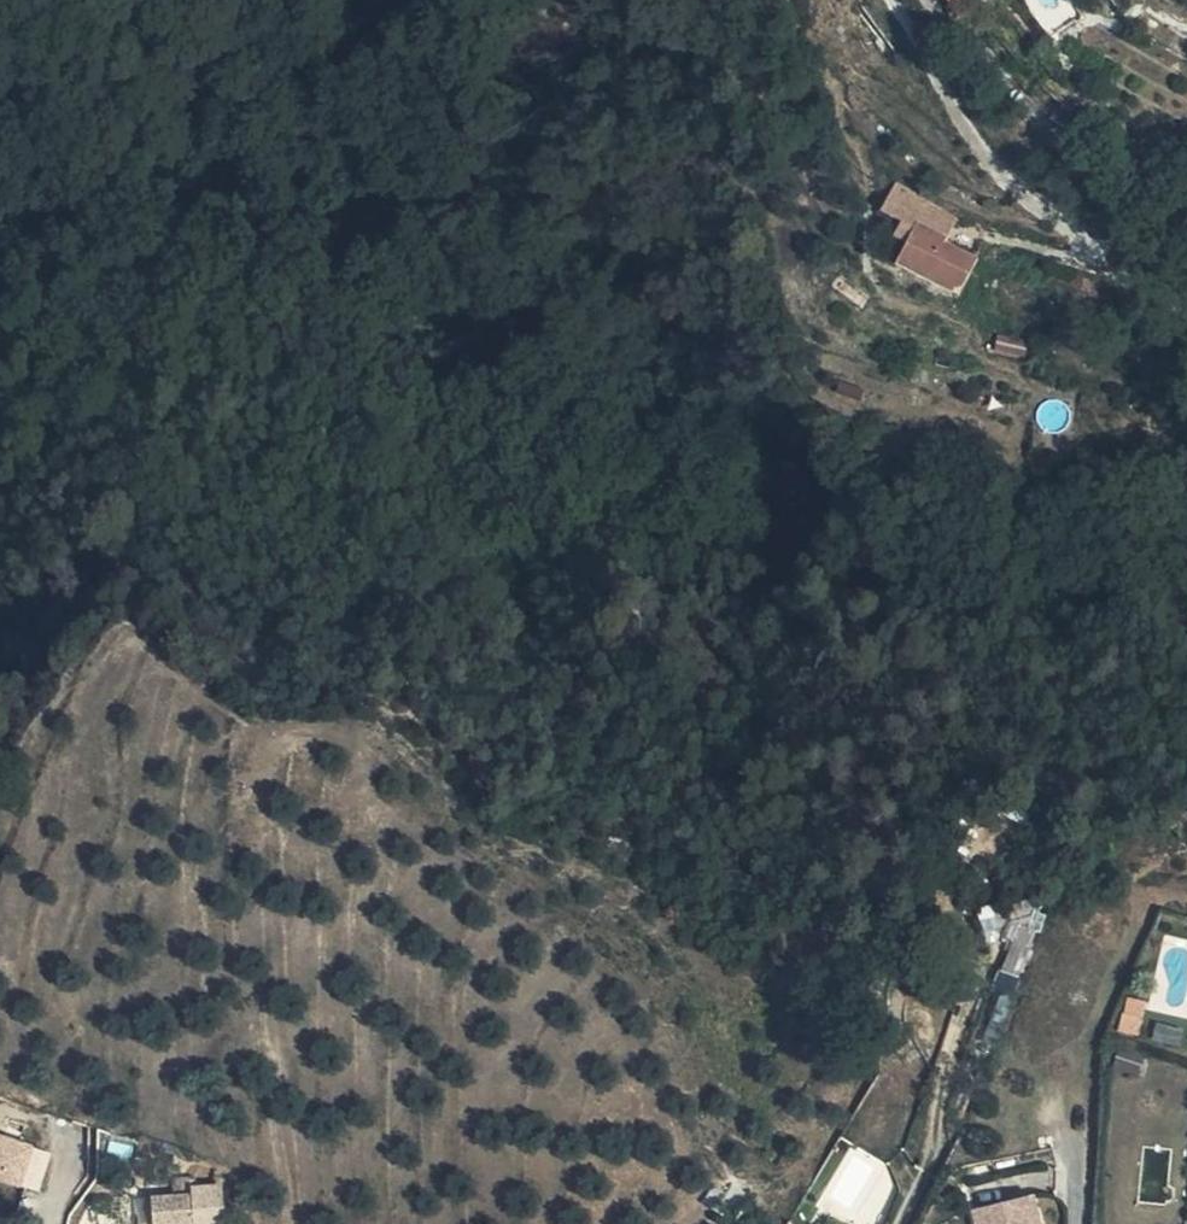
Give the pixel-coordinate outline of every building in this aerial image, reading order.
[(973,14),(990,4),(988,0),(964,0),(973,14)] [(876,199),(886,180),(849,162),(837,187),(857,198),(851,211),(863,217),(852,239),(914,269),(932,232),(901,218),(904,212),(876,199)] [(913,193),(886,180),(876,199),(904,212),(913,193)] [(24,1184),(35,1146),(0,1135),(0,1176),(24,1184)] [(1027,1189),(970,1209),(974,1223),(1039,1223),(1027,1189)] [(191,1194),(156,1196),(157,1223),(193,1223),(191,1194)]
